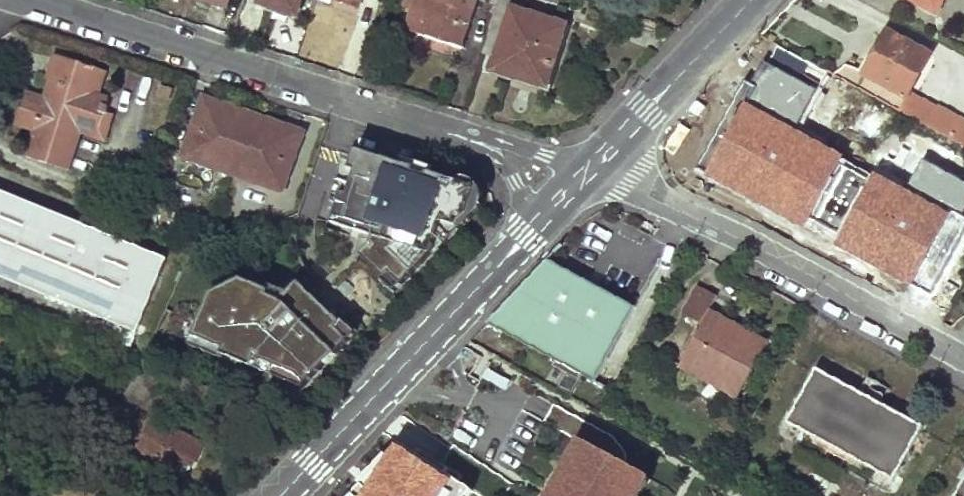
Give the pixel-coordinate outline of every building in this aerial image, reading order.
[(210,0),(208,5),(224,10),(227,0),(209,0),(210,0)] [(262,4),(297,16),(302,0),(263,0),(262,4)] [(402,10),(414,12),(418,0),(405,0),(402,10)] [(479,0),(418,0),(414,12),(407,33),(464,50),(479,0)] [(496,3),(490,24),(506,30),(492,72),(544,89),(564,25),(513,9),(516,0),(497,0),(496,3)] [(934,10),(939,0),(914,0),(934,10)] [(883,30),(851,87),(861,93),(896,112),(906,93),(928,55),(883,30)] [(92,69),(56,56),(40,102),(39,106),(24,101),(16,124),(31,129),(29,135),(21,159),(40,165),(43,156),(61,162),(74,124),(94,131),(100,114),(105,102),(97,99),(84,94),(92,69)] [(816,88),(765,62),(752,86),(745,82),(693,169),(804,227),(809,216),(842,233),(836,246),(931,294),(963,232),(963,218),(960,216),(963,209),(963,181),(924,159),(907,188),(796,128),(816,88)] [(106,73),(92,69),(84,94),(97,99),(106,73)] [(906,93),(896,112),(959,146),(963,137),(955,133),(961,123),(906,93)] [(40,102),(25,97),(24,101),(39,106),(40,102)] [(299,130),(199,100),(182,159),(281,189),(299,130)] [(110,117),(100,114),(94,131),(74,124),(61,162),(43,156),(40,165),(65,174),(79,133),(102,141),(110,117)] [(31,129),(16,124),(14,129),(29,135),(31,129)] [(336,206),(330,226),(370,238),(368,246),(357,257),(382,280),(387,275),(399,287),(440,244),(465,217),(474,189),(459,185),(430,176),(399,166),(353,152),(349,165),(336,206)] [(400,160),(399,166),(430,176),(432,170),(400,160)] [(349,165),(342,163),(329,204),(336,206),(349,165)] [(461,179),(459,185),(474,189),(465,217),(440,244),(444,248),(476,214),(481,204),(480,193),(473,184),(461,179)] [(0,190),(0,276),(127,331),(158,258),(0,190)] [(631,307),(545,259),(484,322),(553,359),(580,374),(591,380),(631,307)] [(392,294),(399,287),(387,275),(382,280),(381,279),(379,281),(392,294)] [(240,280),(209,296),(192,338),(222,351),(220,356),(221,356),(250,369),(254,360),(295,377),(304,387),(347,342),(334,330),(339,325),(338,324),(295,284),(285,295),(278,302),(266,297),(268,292),(266,292),(240,280)] [(677,366),(736,398),(766,342),(707,311),(717,296),(700,286),(684,315),(701,324),(677,366)] [(269,287),(266,292),(268,292),(266,297),(278,302),(285,295),(269,287)] [(347,342),(355,333),(342,321),(338,324),(339,325),(334,330),(347,342)] [(192,338),(188,347),(219,360),(221,356),(220,356),(222,351),(192,338)] [(580,374),(553,359),(542,381),(556,389),(568,395),(580,374)] [(254,360),(250,369),(301,390),(304,387),(295,377),(254,360)] [(658,380),(669,385),(677,366),(668,361),(658,380)] [(817,368),(788,423),(892,479),(922,425),(817,368)] [(551,398),(564,406),(570,396),(568,395),(556,389),(551,398)] [(199,442),(147,419),(131,454),(178,475),(184,461),(190,463),(199,442)] [(651,481),(579,442),(549,495),(643,495),(651,481)] [(396,443),(347,495),(469,495),(474,490),(396,443)] [(955,495),(963,495),(963,479),(955,495)]
